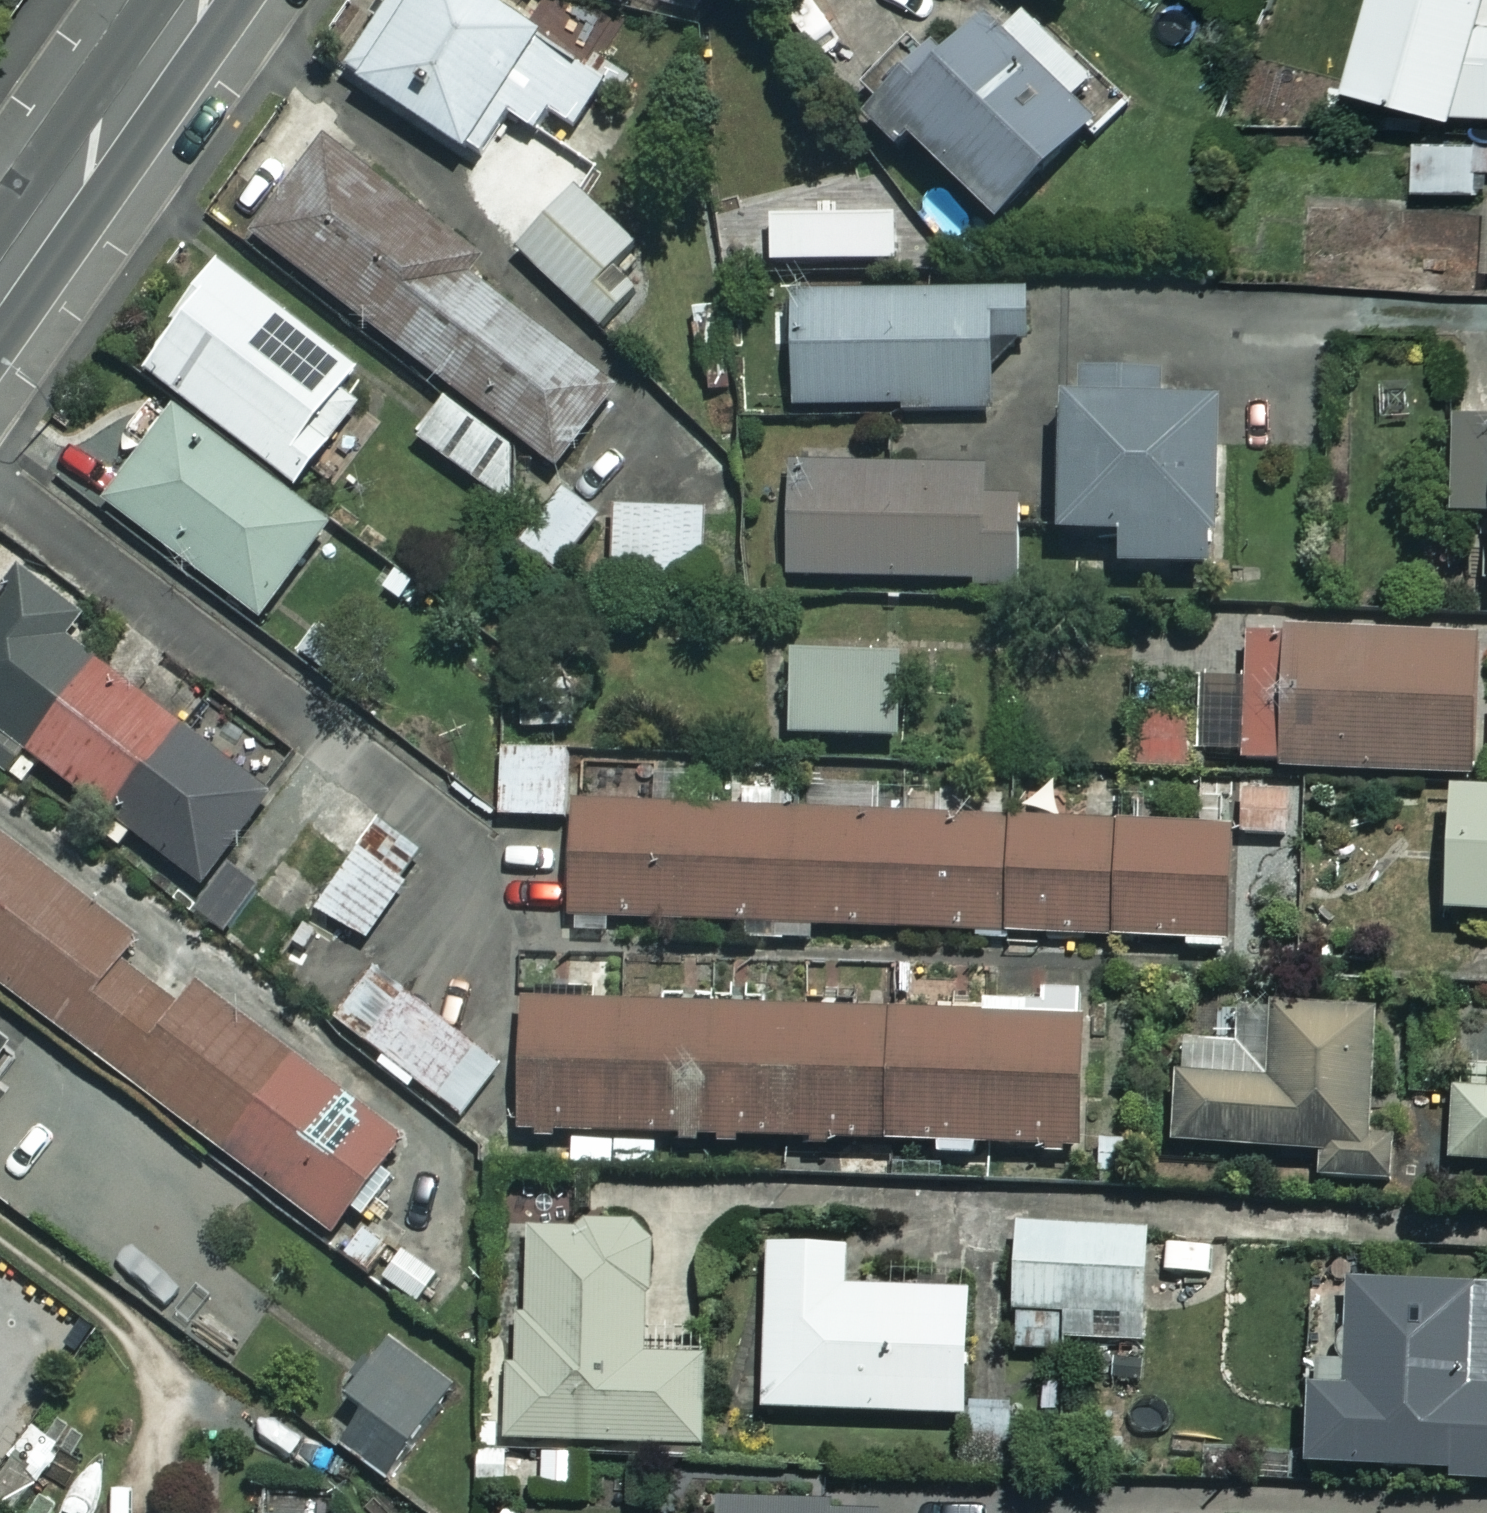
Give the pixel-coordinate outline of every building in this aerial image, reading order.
[(387,15),(372,38),(361,31),(338,65),(478,157),(507,113),(536,132),(550,110),(575,126),(606,79),(485,0),(382,0),(376,8),(387,15)] [(1360,89),(1467,120),(1486,120),(1486,0),(1387,0),(1360,89)] [(883,41),(867,56),(880,70),(862,87),(883,108),(871,120),(899,150),(914,137),(994,222),(1095,127),(1073,104),(1093,85),(1028,16),(1003,40),(980,16),(917,76),(883,41)] [(482,259),(329,139),(256,234),(564,474),(627,392),(472,272),(482,259)] [(275,196),(242,172),(206,222),(239,246),(275,196)] [(658,262),(579,190),(521,253),(601,326),(658,262)] [(828,271),(825,212),(747,216),(750,275),(828,271)] [(376,384),(220,269),(145,370),(301,485),(376,384)] [(1026,352),(1026,294),(799,291),(797,407),(987,410),(988,351),(1026,352)] [(1224,564),(1225,402),(1187,402),(1187,371),(1066,370),(1065,532),(1124,533),(1124,564),(1224,564)] [(335,526),(176,410),(109,501),(268,618),(335,526)] [(1458,417),(1457,515),(1486,515),(1486,417),(1458,417)] [(986,469),(793,466),(791,577),(1019,581),(1020,502),(986,502),(986,469)] [(601,518),(565,489),(520,545),(556,573),(601,518)] [(708,510),(617,509),(616,579),(707,580),(708,510)] [(0,604),(0,769),(21,785),(41,760),(203,886),(285,780),(206,719),(194,734),(77,644),(93,623),(25,571),(0,604)] [(1483,639),(1249,629),(1243,765),(1477,774),(1483,639)] [(903,648),(793,650),(773,662),(761,683),(761,706),(779,731),(794,738),(905,735),(903,648)] [(1209,713),(1132,714),(1133,774),(1210,772),(1209,713)] [(577,819),(578,762),(573,762),(573,748),(504,746),(503,817),(577,819)] [(773,941),(816,942),(816,923),(977,926),(978,945),(1046,947),(1046,939),(1107,941),(1107,954),(1135,955),(1135,941),(1189,942),(1189,950),(1230,951),(1233,826),(886,819),(887,786),(809,785),(809,807),(651,804),(652,764),(578,762),(577,819),(575,918),(774,922),(773,941)] [(1298,791),(1246,789),(1244,835),(1296,837),(1298,791)] [(1455,789),(1448,911),(1486,913),(1486,790),(1455,789)] [(327,1241),(404,1141),(200,985),(182,1008),(123,963),(140,940),(0,833),(0,991),(327,1241)] [(410,884),(359,851),(320,911),(371,944),(410,884)] [(503,1067),(378,969),(339,1019),(464,1117),(503,1067)] [(1085,1146),(1089,990),(1043,989),(1043,996),(987,995),(986,1014),(526,1001),(522,1131),(939,1144),(939,1155),(976,1156),(977,1143),(1085,1146)] [(1378,1011),(1236,1004),(1234,1035),(1180,1033),(1175,1145),(1371,1155),(1378,1011)] [(0,1021),(0,1056),(17,1034),(0,1021)] [(1471,1057),(1470,1085),(1456,1085),(1452,1160),(1486,1162),(1486,1058),(1471,1057)] [(513,1438),(542,1439),(539,1498),(589,1499),(591,1441),(704,1445),(708,1353),(648,1351),(653,1230),(533,1225),(529,1317),(517,1317),(513,1438)] [(1147,1228),(1018,1229),(1020,1347),(1149,1345),(1147,1228)] [(849,1247),(771,1245),(767,1411),(968,1415),(970,1290),(848,1288),(849,1247)] [(1348,1285),(1347,1370),(1313,1370),(1311,1466),(1454,1469),(1453,1479),(1486,1480),(1486,1288),(1348,1285)] [(454,1388),(391,1343),(350,1400),(366,1411),(344,1442),(391,1475),(454,1388)] [(1021,1406),(972,1405),(972,1467),(1020,1468),(1021,1406)]
